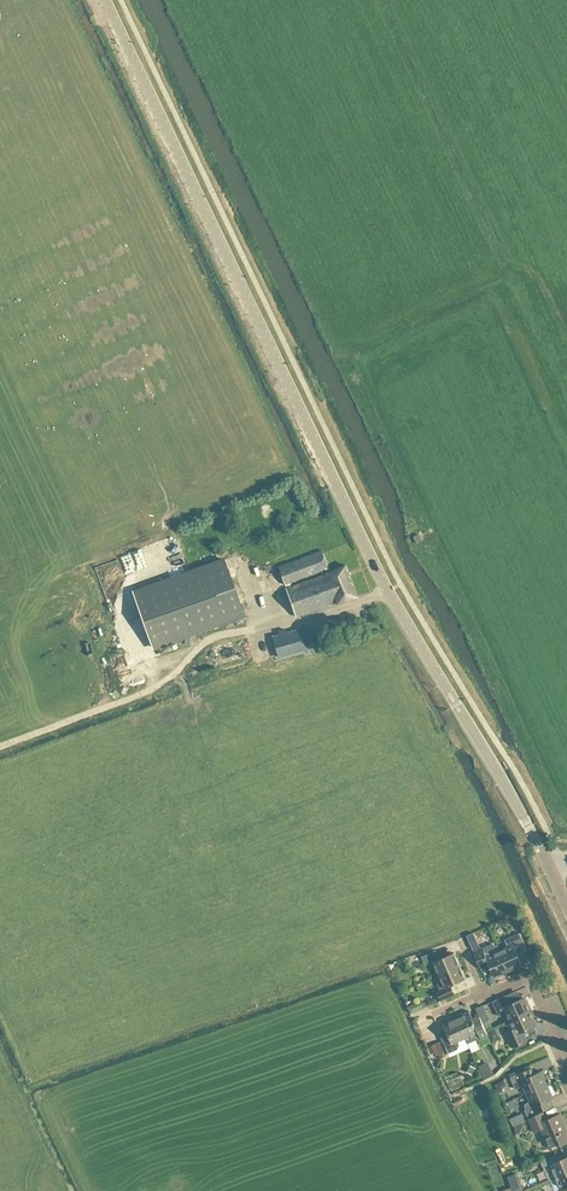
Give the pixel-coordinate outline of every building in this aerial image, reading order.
[(412,537),(416,544),(421,542),(418,535),(412,537)] [(337,603),(357,597),(345,565),(329,571),(321,550),(278,567),(284,584),(321,571),(322,575),(285,588),(295,616),(336,601),(337,603)] [(152,648),(209,627),(243,615),(224,560),(132,593),(152,648)] [(305,651),(299,628),(271,635),(277,658),(305,651)] [(218,660),(255,649),(251,633),(213,645),(218,660)] [(111,669),(98,673),(101,684),(114,680),(111,669)] [(243,675),(250,690),(260,686),(253,671),(243,675)] [(170,710),(185,704),(180,693),(166,699),(170,710)] [(145,709),(151,722),(170,713),(164,700),(145,709)] [(500,950),(509,971),(522,965),(517,952),(525,948),(519,934),(505,940),(508,947),(500,950)] [(492,943),(487,945),(474,951),(481,968),(489,964),(495,977),(509,971),(500,950),(498,947),(492,943)] [(439,974),(459,966),(453,952),(439,959),(435,950),(421,956),(425,965),(434,961),(439,974)] [(437,983),(439,990),(436,991),(440,1000),(455,994),(451,985),(465,979),(459,966),(439,974),(441,979),(437,981),(437,983)] [(413,1002),(420,999),(417,992),(410,996),(413,1002)] [(510,1020),(530,1011),(524,997),(510,1003),(507,997),(493,1003),(499,1016),(507,1012),(510,1020)] [(469,1011),(456,1017),(465,1038),(468,1043),(474,1041),(475,1038),(479,1039),(488,1035),(481,1021),(475,1024),(469,1011)] [(530,1011),(510,1020),(513,1028),(505,1031),(511,1044),(525,1037),(522,1031),(536,1025),(530,1011)] [(465,1038),(456,1017),(442,1023),(448,1036),(442,1039),(448,1053),(457,1049),(459,1045),(458,1041),(465,1038)] [(490,1072),(497,1068),(490,1056),(483,1060),(490,1072)] [(526,1093),(547,1084),(541,1071),(526,1077),(523,1071),(510,1077),(513,1083),(515,1089),(523,1086),(526,1093)] [(526,1093),(530,1101),(525,1103),(524,1106),(526,1109),(524,1109),(527,1116),(541,1110),(538,1104),(553,1097),(547,1084),(526,1093)] [(546,1120),(542,1112),(528,1119),(534,1131),(540,1129),(549,1147),(557,1144),(558,1146),(566,1142),(566,1129),(560,1113),(546,1120)] [(566,1172),(566,1156),(557,1161),(554,1154),(541,1160),(544,1167),(551,1164),(557,1177),(566,1172)] [(519,1169),(513,1171),(519,1188),(525,1185),(519,1169)] [(557,1177),(550,1180),(554,1188),(556,1189),(561,1187),(562,1190),(559,1190),(566,1190),(566,1172),(557,1177)]
